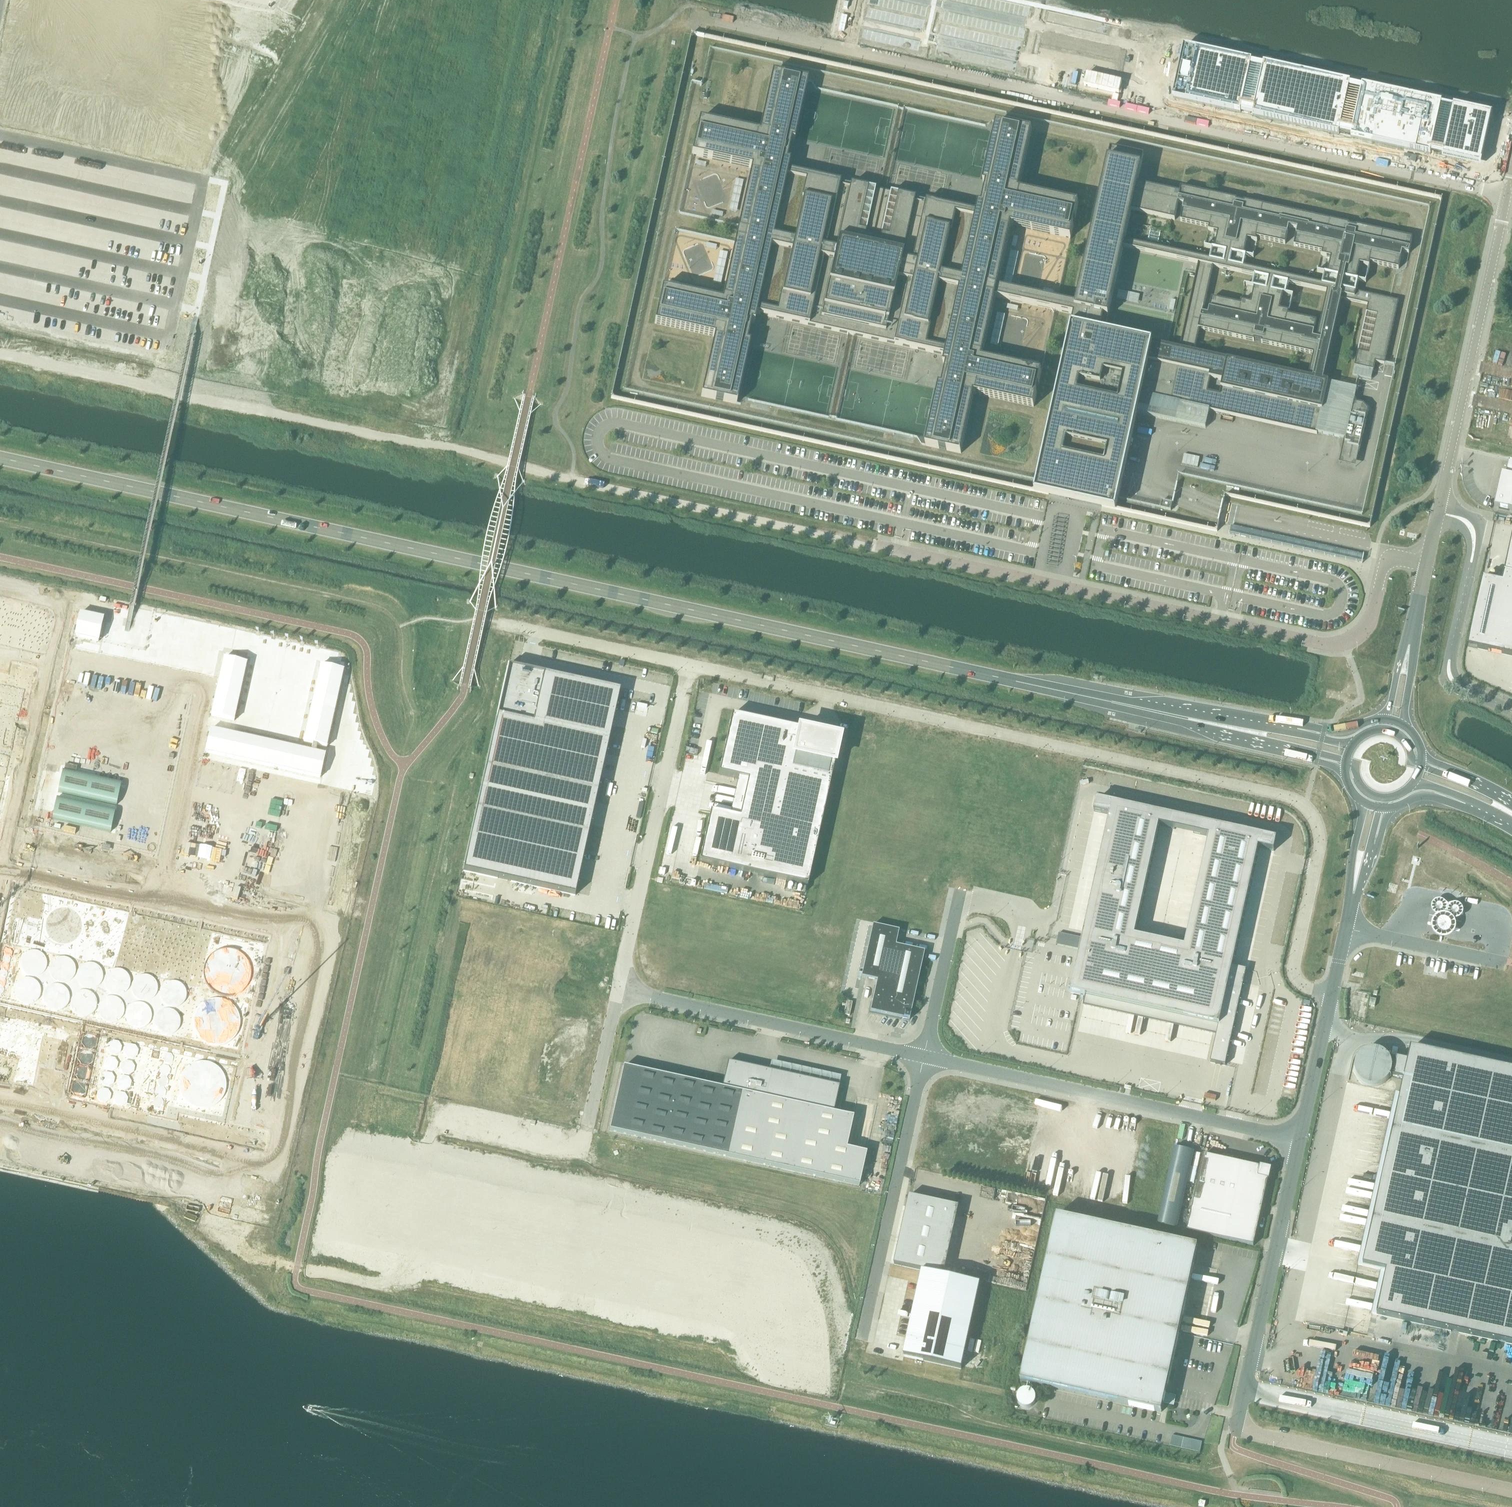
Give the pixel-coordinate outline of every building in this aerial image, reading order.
[(1180,46),(1169,96),(1473,162),(1484,112),(1180,46)] [(1011,225),(1071,239),(1078,203),(1019,190),(1032,130),(996,123),(983,184),(986,184),(982,204),(979,204),(977,213),(884,192),(880,191),(787,171),(789,162),(786,161),(791,141),(794,142),(807,81),(772,73),(759,133),(699,120),(691,155),(751,168),(738,227),(734,243),(721,301),(662,288),(654,324),(714,337),(701,396),(736,404),(750,343),(747,342),(751,322),(754,323),(756,314),(848,334),(854,335),(945,356),(943,365),(946,365),(942,385),(939,385),(926,446),(961,453),(974,394),(1034,407),(1042,372),(982,358),(995,297),(1055,310),(1074,314),(1037,480),(1035,491),(1049,494),(1049,493),(1064,496),(1102,504),(1102,506),(1116,509),(1116,508),(1118,499),(1127,461),(1131,442),(1135,422),(1141,395),(1317,434),(1317,433),(1328,382),(1329,381),(1323,380),(1341,299),(1368,305),(1354,366),(1374,370),(1375,362),(1385,364),(1399,301),(1390,299),(1356,292),(1359,280),(1356,280),(1360,264),(1369,266),(1370,263),(1399,269),(1402,252),(1409,254),(1412,238),(1356,226),(1356,227),(1349,225),(1349,224),(1244,201),(1244,202),(1237,201),(1237,200),(1181,187),(1180,193),(1137,183),(1144,155),(1110,148),(1076,304),(1057,300),(998,287),(1011,225)] [(1374,370),(1354,366),(1352,376),(1358,377),(1371,380),(1372,375),(1374,370)] [(1328,382),(1317,433),(1325,434),(1336,437),(1344,439),(1352,401),(1354,402),(1356,393),(1357,388),(1356,388),(1328,382)] [(1481,401),(1489,427),(1496,425),(1489,399),(1481,401)] [(1354,402),(1352,401),(1344,439),(1342,448),(1359,452),(1368,410),(1364,404),(1354,402)] [(1494,507),(1499,508),(1511,511),(1511,462),(1508,461),(1508,463),(1509,463),(1507,469),(1506,475),(1501,474),(1494,507)] [(1161,498),(1159,505),(1169,507),(1170,500),(1161,498)] [(1337,548),(1231,525),(1229,534),(1232,534),(1297,548),(1335,557),(1335,556),(1337,548)] [(1335,556),(1335,557),(1357,562),(1362,563),(1364,554),(1337,548),(1335,556)] [(1467,646),(1489,651),(1496,652),(1511,656),(1511,573),(1504,571),(1502,581),(1483,577),(1467,646)] [(29,691),(41,637),(0,628),(0,684),(29,691)] [(497,716),(463,871),(576,895),(620,691),(598,685),(598,686),(508,665),(497,716)] [(32,707),(25,706),(0,700),(0,848),(32,707)] [(806,886),(838,739),(732,715),(719,774),(738,779),(737,783),(736,788),(735,793),(733,802),(731,811),(730,817),(710,813),(699,862),(749,873),(806,886)] [(1175,829),(1177,817),(1165,814),(1135,808),(1136,805),(1136,804),(1132,803),(1122,801),(1112,799),(1112,800),(1112,802),(1099,800),(1097,799),(1094,811),(1109,815),(1109,818),(1107,826),(1105,834),(1104,842),(1102,850),(1100,857),(1098,865),(1097,873),(1095,881),(1093,889),(1092,896),(1090,904),(1088,912),(1086,920),(1085,928),(1082,938),(1081,944),(1080,950),(1071,992),(1080,994),(1083,995),(1085,996),(1091,997),(1099,999),(1107,1000),(1116,1002),(1125,1004),(1134,1006),(1143,1008),(1156,1011),(1165,1013),(1174,1015),(1183,1017),(1192,1019),(1200,1021),(1209,1023),(1216,1024),(1218,1025),(1216,1035),(1210,1062),(1218,1064),(1225,1065),(1226,1063),(1227,1058),(1229,1050),(1230,1042),(1232,1034),(1234,1026),(1235,1022),(1236,1018),(1237,1010),(1239,1002),(1241,994),(1243,986),(1244,981),(1246,969),(1239,968),(1232,966),(1233,960),(1235,952),(1237,944),(1239,937),(1240,929),(1242,921),(1244,914),(1245,906),(1246,902),(1247,897),(1249,890),(1251,882),(1252,874),(1254,866),(1256,858),(1258,851),(1258,848),(1274,851),(1277,839),(1269,837),(1204,823),(1201,822),(1196,821),(1193,833),(1209,837),(1208,840),(1206,848),(1205,855),(1203,864),(1201,871),(1200,879),(1198,887),(1197,891),(1196,894),(1194,902),(1193,910),(1191,919),(1189,926),(1187,934),(1186,942),(1185,947),(1135,936),(1136,931),(1138,922),(1140,915),(1141,908),(1143,899),(1145,891),(1146,884),(1147,880),(1148,876),(1150,868),(1151,861),(1153,853),(1155,845),(1157,837),(1158,829),(1159,826),(1175,829)] [(1204,820),(1136,805),(1135,808),(1165,814),(1177,817),(1196,821),(1201,822),(1204,823),(1204,820)] [(1462,914),(1463,913),(1463,911),(1463,910),(1462,908),(1462,907),(1461,905),(1459,904),(1458,904),(1456,903),(1455,903),(1453,903),(1452,904),(1448,905),(1444,902),(1443,901),(1442,900),(1440,900),(1439,899),(1437,900),(1435,900),(1434,901),(1433,902),(1432,903),(1431,904),(1430,906),(1430,907),(1430,909),(1431,911),(1432,912),(1433,913),(1434,914),(1435,915),(1437,916),(1438,916),(1440,916),(1441,915),(1446,914),(1449,917),(1450,918),(1451,919),(1453,919),(1454,919),(1456,919),(1458,919),(1459,918),(1460,917),(1461,916),(1462,914)] [(543,903),(540,915),(546,916),(549,905),(543,903)] [(1455,931),(1456,929),(1456,926),(1456,924),(1455,921),(1454,919),(1452,917),(1451,916),(1448,914),(1446,914),(1444,913),(1441,914),(1439,914),(1437,915),(1435,917),(1433,919),(1432,921),(1431,923),(1431,926),(1431,928),(1432,931),(1433,933),(1434,935),(1436,936),(1438,938),(1441,938),(1443,939),(1446,938),(1448,938),(1450,937),(1452,935),(1454,933),(1455,931)] [(876,981),(869,1012),(901,1019),(901,1016),(903,1017),(904,1017),(903,1019),(909,1020),(910,1012),(911,1012),(924,952),(895,945),(897,938),(898,931),(872,925),(861,977),(871,979),(876,981)] [(1081,944),(1082,938),(1058,933),(1057,939),(1056,945),(1080,950),(1081,944)] [(970,936),(966,940),(981,956),(985,953),(970,936)] [(1091,997),(1085,996),(1083,1006),(1216,1035),(1218,1025),(1216,1024),(1209,1023),(1200,1021),(1192,1019),(1183,1017),(1174,1015),(1165,1013),(1156,1011),(1143,1008),(1134,1006),(1125,1004),(1116,1002),(1107,1000),(1099,999),(1091,997)] [(1368,998),(1363,997),(1358,1016),(1364,1018),(1368,998)] [(852,1002),(846,1001),(843,1015),(849,1016),(852,1002)] [(1411,1048),(1408,1059),(1396,1057),(1392,1076),(1404,1078),(1401,1094),(1396,1093),(1394,1099),(1393,1107),(1391,1116),(1389,1126),(1387,1134),(1385,1142),(1383,1152),(1381,1161),(1377,1179),(1375,1188),(1373,1197),(1371,1206),(1369,1214),(1367,1223),(1365,1232),(1363,1241),(1361,1250),(1359,1259),(1358,1265),(1381,1270),(1380,1277),(1378,1287),(1375,1298),(1373,1308),(1372,1314),(1377,1315),(1455,1332),(1503,1343),(1511,1345),(1511,1070),(1411,1048)] [(771,1061),(769,1071),(774,1072),(784,1074),(794,1077),(804,1079),(814,1081),(824,1083),(834,1085),(838,1086),(841,1076),(771,1061)] [(774,1072),(769,1071),(758,1069),(748,1066),(737,1064),(727,1062),(722,1088),(672,1077),(623,1067),(609,1131),(859,1186),(866,1153),(860,1152),(855,1151),(851,1150),(846,1149),(853,1117),(852,1117),(833,1113),(839,1086),(838,1086),(834,1085),(824,1083),(814,1081),(804,1079),(794,1077),(784,1074),(774,1072)] [(1175,1147),(1157,1224),(1177,1229),(1194,1151),(1175,1147)] [(1264,1168),(1260,1167),(1229,1160),(1222,1159),(1211,1156),(1204,1155),(1187,1231),(1202,1234),(1253,1246),(1254,1244),(1268,1180),(1269,1175),(1267,1172),(1264,1168)] [(959,1206),(909,1195),(894,1264),(944,1275),(959,1206)] [(1057,1215),(1020,1381),(1161,1412),(1164,1399),(1180,1329),(1182,1320),(1186,1299),(1187,1294),(1189,1286),(1191,1277),(1198,1246),(1057,1215)] [(908,1338),(904,1356),(961,1369),(962,1366),(968,1338),(980,1284),(922,1271),(908,1338)] [(1018,1394),(1017,1399),(1019,1404),(1023,1407),(1027,1408),(1032,1406),(1035,1403),(1036,1398),(1034,1393),(1031,1390),(1026,1389),(1021,1391),(1018,1394)] [(1176,1396),(1165,1394),(1164,1399),(1163,1403),(1174,1406),(1176,1396)] [(1170,1445),(1181,1448),(1184,1438),(1172,1435),(1170,1444),(1170,1445)] [(1202,1442),(1184,1438),(1181,1448),(1200,1452),(1202,1442)]
